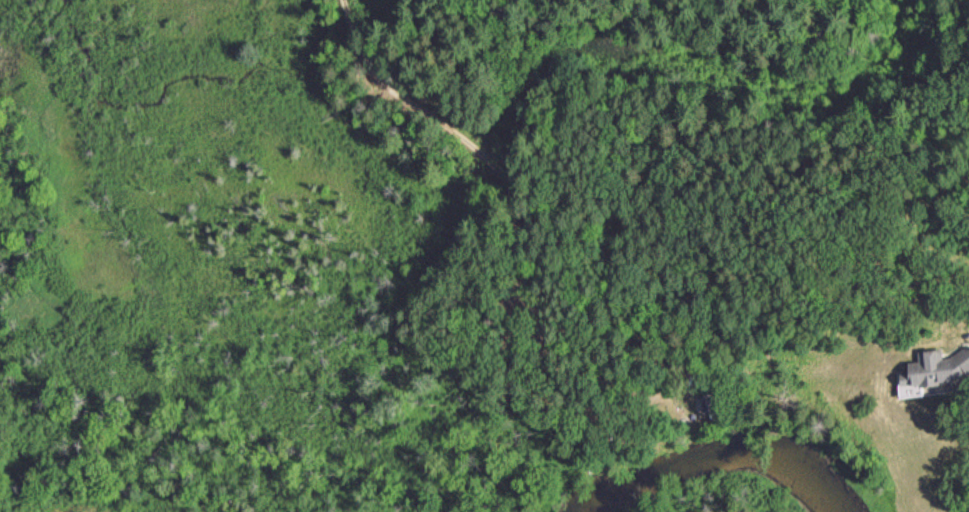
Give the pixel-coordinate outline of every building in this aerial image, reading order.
[(903,397),(934,394),(968,377),(968,350),(953,357),(948,358),(944,349),(928,351),(929,358),(923,361),(911,362),(912,367),(900,372),(903,397)]
